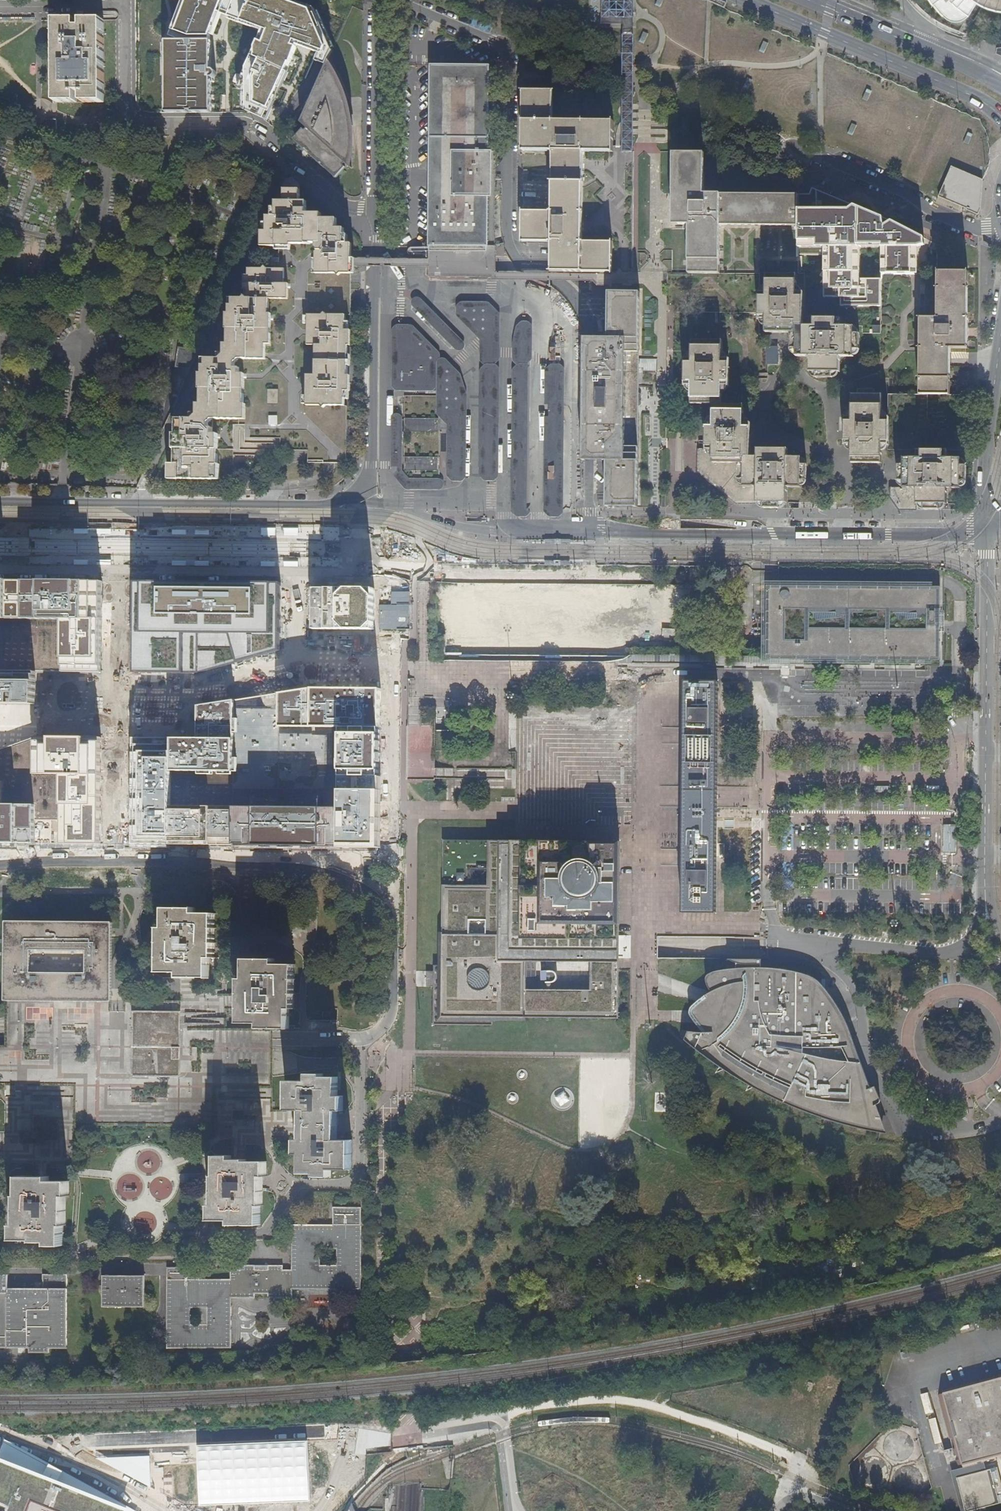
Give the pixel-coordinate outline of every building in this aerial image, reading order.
[(298,45),(318,52),(315,60),(326,64),(333,49),(321,25),(316,12),(312,9),(287,0),(181,0),(182,0),(167,41),(165,112),(212,111),(211,41),(220,17),(260,32),(245,72),(245,109),(263,119),(298,45)] [(721,0),(706,0),(725,8),(727,3),(721,0)] [(928,1),(933,8),(939,15),(942,18),(943,18),(944,20),(947,22),(951,23),(954,24),(958,24),(964,22),(968,20),(970,16),(978,1),(986,6),(995,9),(1000,10),(1000,0),(927,0),(928,1)] [(326,21),(342,27),(345,18),(330,12),(326,21)] [(56,21),(56,103),(102,103),(102,20),(81,21),(81,31),(76,31),(75,21),(56,21)] [(648,34),(644,32),(639,41),(644,43),(648,34)] [(331,70),(328,67),(326,64),(298,127),(304,133),(301,135),(300,133),(290,144),(301,154),(302,153),(306,157),(306,158),(317,168),(318,167),(322,171),(321,172),(332,182),(342,172),(340,170),(342,168),(348,173),(347,169),(349,161),(350,153),(351,145),(352,137),(351,129),(351,121),(349,114),(347,106),(345,98),(344,96),(342,91),(339,84),(335,77),(331,70)] [(557,156),(557,181),(556,210),(526,209),(526,240),(556,241),(555,272),(597,272),(609,272),(617,272),(618,241),(587,241),(587,180),(587,165),(588,157),(619,157),(619,146),(619,121),(558,120),(559,89),(528,88),(527,156),(557,156)] [(55,131),(55,120),(46,120),(45,131),(55,131)] [(618,241),(617,272),(632,273),(654,273),(668,273),(672,273),(672,225),(673,153),(673,152),(655,152),(637,151),(637,147),(627,147),(619,146),(619,157),(588,157),(587,165),(587,180),(587,241),(618,241)] [(688,225),(689,273),(721,274),(720,226),(721,195),(704,195),(704,154),(673,153),(672,225),(688,225)] [(178,161),(170,158),(163,174),(172,177),(178,161)] [(874,202),(877,189),(850,183),(847,196),(874,202)] [(309,315),(345,315),(350,314),(350,262),(351,243),(344,243),(344,229),(337,229),(336,220),(322,219),(321,214),(306,214),(306,202),(299,202),(299,190),(284,190),(283,202),(277,202),(277,211),(275,210),(275,217),(270,216),(270,223),(267,223),(267,232),(265,232),(265,247),(279,248),(279,260),(272,259),(272,266),(274,266),(274,270),(249,269),(248,276),(245,276),(244,300),(233,300),(233,306),(230,306),(230,314),(227,314),(227,329),(229,329),(228,343),(225,343),(225,354),(220,359),(207,358),(206,365),(203,365),(203,373),(201,373),(201,389),(202,389),(202,403),(198,403),(198,413),(194,418),(180,418),(180,424),(177,424),(177,433),(175,433),(174,449),(176,449),(175,463),(169,463),(168,478),(221,479),(221,463),(220,463),(220,454),(216,453),(216,449),(310,450),(310,462),(337,463),(348,463),(349,405),(347,405),(310,405),(309,374),(316,374),(316,345),(309,345),(309,315)] [(720,226),(797,226),(797,214),(798,195),(721,195),(720,226)] [(868,273),(882,273),(911,273),(911,242),(882,242),(881,227),(869,227),(869,228),(859,228),(860,226),(857,224),(851,223),(849,226),(849,228),(839,228),(840,213),(826,212),(826,215),(797,214),(797,226),(797,245),(826,244),(826,259),(868,259),(868,273)] [(688,225),(672,225),(672,273),(689,273),(688,225)] [(720,226),(721,274),(759,274),(759,261),(776,261),(776,267),(783,267),(783,262),(797,262),(797,245),(797,226),(720,226)] [(826,244),(797,245),(797,262),(797,274),(803,274),(803,292),(802,306),(881,307),(882,273),(868,273),(868,259),(826,259),(826,244)] [(428,277),(496,277),(496,276),(497,247),(428,246),(428,263),(428,277)] [(920,317),(918,395),(950,395),(951,349),(967,348),(968,271),(937,270),(937,274),(937,317),(920,317)] [(765,319),(765,291),(759,291),(759,274),(721,274),(689,273),(672,273),(668,273),(667,350),(691,351),(720,351),(720,359),(728,359),(728,387),(728,391),(751,392),(753,390),(755,388),(755,387),(755,378),(766,378),(767,339),(758,338),(759,319),(765,319)] [(765,291),(765,319),(765,332),(790,332),(790,348),(796,349),(796,356),(808,356),(808,371),(815,371),(815,379),(831,379),(831,371),(839,372),(840,357),(852,357),(852,350),(859,350),(859,334),(853,333),(853,326),(840,325),(840,318),(809,318),(808,326),(802,326),(802,306),(803,292),(796,292),(797,274),(765,274),(765,291)] [(657,372),(657,360),(642,359),(642,291),(609,292),(608,338),(597,337),(596,461),(606,462),(605,507),(637,507),(639,368),(643,368),(643,371),(657,372)] [(310,405),(347,405),(347,390),(349,390),(349,382),(348,382),(348,338),(350,338),(350,330),(345,330),(345,315),(309,315),(309,345),(316,345),(316,374),(309,374),(310,405)] [(417,352),(416,341),(402,340),(402,370),(428,370),(428,352),(417,352)] [(175,368),(190,370),(198,351),(178,349),(175,368)] [(720,351),(691,351),(691,358),(684,358),(683,385),(690,385),(690,403),(712,404),(721,403),(721,386),(728,387),(728,359),(720,359),(720,351)] [(888,444),(888,417),(882,417),(883,395),(876,394),(876,390),(859,389),(859,394),(851,394),(851,417),(845,417),(845,444),(851,444),(852,463),(881,463),(882,444),(888,444)] [(888,417),(888,444),(888,450),(917,450),(948,451),(966,451),(967,395),(950,395),(918,395),(889,395),(888,417)] [(441,477),(441,396),(405,396),(405,477),(441,477)] [(721,403),(712,404),(712,422),(706,422),(705,449),(710,449),(710,458),(743,460),(743,455),(749,455),(749,423),(742,423),(742,404),(721,403)] [(756,455),(755,503),(757,503),(757,501),(764,501),(764,508),(780,508),(780,501),(787,501),(788,486),(800,486),(800,479),(806,479),(806,463),(799,463),(799,456),(786,456),(787,448),(756,447),(756,455)] [(710,449),(705,449),(699,449),(698,471),(737,502),(755,503),(756,455),(749,455),(743,455),(743,460),(710,458),(710,449)] [(948,451),(917,450),(917,457),(905,457),(904,465),(898,465),(897,481),(904,481),(903,488),(916,489),(916,503),(924,504),(924,510),(940,510),(940,504),(947,504),(947,489),(960,489),(961,481),(966,482),(967,466),(961,466),(961,458),(948,458),(948,451)] [(432,512),(432,506),(432,488),(426,488),(421,488),(417,488),(414,488),(410,488),(391,488),(388,488),(386,489),(386,505),(385,689),(389,689),(392,689),(399,689),(405,689),(409,689),(416,689),(420,689),(425,689),(430,689),(431,512),(432,512)] [(916,489),(903,488),(892,488),(891,498),(899,509),(916,509),(916,503),(916,489)] [(101,580),(72,580),(0,580),(0,702),(37,702),(37,674),(101,674),(101,627),(101,580)] [(283,582),(137,582),(134,671),(196,670),(198,670),(284,644),(283,582)] [(940,658),(940,584),(768,584),(768,657),(789,657),(789,663),(804,663),(804,657),(940,658)] [(375,588),(311,588),(311,629),(329,629),(334,629),(374,630),(375,588)] [(715,648),(715,656),(726,657),(726,647),(715,648)] [(716,681),(682,681),(682,796),(681,913),(715,914),(716,796),(716,681)] [(195,737),(130,737),(130,778),(130,805),(129,842),(177,842),(293,844),(375,846),(375,819),(376,755),(376,718),(376,689),(309,688),(195,704),(195,737)] [(36,841),(93,841),(94,805),(94,772),(95,737),(37,737),(35,737),(13,744),(0,748),(0,841),(36,841)] [(946,822),(945,850),(958,850),(958,822),(946,822)] [(443,972),(442,988),(442,1015),(616,1017),(617,948),(617,844),(444,843),(443,972)] [(187,979),(211,979),(211,959),(216,959),(216,948),(216,944),(216,914),(198,914),(197,909),(167,908),(167,929),(162,929),(162,974),(182,974),(182,979),(187,979)] [(73,1000),(110,1000),(110,984),(111,965),(111,938),(111,929),(111,921),(5,921),(5,940),(5,944),(5,999),(73,1000)] [(259,1024),(259,1029),(274,1029),(289,1029),(289,1010),(294,1010),(294,992),(294,966),(274,966),(274,960),(244,960),(244,979),(240,979),(240,1000),(240,1023),(259,1024)] [(690,1017),(703,1033),(708,1019),(712,1009),(714,1006),(716,1003),(725,992),(733,984),(740,978),(748,973),(755,969),(760,969),(760,961),(751,961),(751,965),(740,965),(735,964),(734,970),(730,970),(724,971),(715,972),(711,974),(708,975),(707,976),(705,978),(705,980),(706,983),(708,988),(709,991),(711,995),(706,998),(704,997),(700,999),(695,1003),(691,1008),(689,1011),(689,1014),(690,1017)] [(680,1036),(698,1051),(722,1070),(743,1085),(762,1094),(797,1109),(829,1121),(860,1130),(881,1133),(868,1103),(871,1103),(873,1102),(874,1100),(873,1097),(868,1086),(863,1086),(850,1037),(845,1027),(830,1000),(819,986),(816,982),(813,980),(806,976),(794,973),(780,970),(769,969),(760,969),(755,969),(748,973),(740,978),(733,984),(725,992),(716,1003),(714,1006),(712,1009),(708,1019),(703,1033),(687,1032),(682,1031),(680,1036)] [(5,999),(5,1017),(5,1036),(5,1046),(0,1046),(0,1086),(22,1086),(77,1087),(77,1125),(217,1126),(217,1089),(273,1089),(274,1077),(274,1066),(274,1039),(274,1029),(259,1029),(183,1028),(181,1028),(181,1038),(182,1076),(133,1076),(133,1038),(133,1011),(179,1011),(179,1001),(175,1001),(126,1000),(116,1000),(110,1000),(73,1000),(5,999)] [(181,1028),(181,1011),(179,1011),(133,1011),(133,1038),(133,1076),(182,1076),(181,1038),(181,1028)] [(308,1074),(309,1080),(287,1081),(288,1110),(302,1110),(302,1118),(302,1124),(339,1125),(339,1119),(339,1111),(344,1111),(344,1095),(339,1095),(339,1076),(335,1076),(324,1076),(324,1073),(308,1074)] [(554,1097),(560,1106),(570,1099),(563,1090),(554,1097)] [(339,1125),(302,1124),(302,1130),(303,1140),(297,1140),(298,1155),(302,1155),(302,1173),(311,1173),(316,1173),(316,1177),(331,1177),(331,1170),(352,1170),(353,1140),(339,1140),(339,1131),(339,1125)] [(233,1160),(233,1157),(232,1157),(218,1157),(218,1175),(215,1175),(215,1204),(211,1204),(212,1220),(231,1221),(232,1225),(261,1225),(260,1206),(263,1205),(264,1188),(264,1178),(266,1178),(266,1163),(247,1163),(247,1160),(238,1160),(233,1160)] [(50,1180),(50,1175),(40,1175),(20,1175),(20,1195),(17,1195),(17,1208),(17,1225),(15,1225),(15,1240),(34,1240),(34,1242),(49,1242),(50,1246),(51,1246),(65,1245),(64,1225),(68,1225),(67,1195),(71,1194),(70,1179),(50,1180)] [(258,1267),(243,1267),(243,1272),(234,1272),(234,1281),(199,1282),(198,1267),(171,1267),(170,1350),(234,1350),(234,1300),(257,1300),(257,1295),(270,1294),(270,1299),(296,1299),(295,1289),(361,1288),(362,1207),(334,1208),(334,1226),(295,1226),(295,1272),(285,1272),(285,1266),(272,1267),(272,1272),(258,1272),(258,1267)] [(31,1352),(50,1352),(50,1351),(68,1351),(68,1278),(45,1278),(45,1292),(9,1292),(9,1279),(0,1279),(0,1350),(31,1350),(31,1352)] [(147,1309),(147,1278),(106,1278),(105,1308),(147,1309)] [(940,1397),(935,1398),(946,1443),(955,1470),(960,1468),(961,1471),(1000,1460),(1000,1377),(939,1394),(940,1397)] [(308,1441),(197,1445),(199,1505),(310,1501),(308,1441)] [(149,1455),(96,1457),(150,1487),(149,1455)] [(0,1456),(0,1510),(128,1510),(130,1507),(0,1456)]
